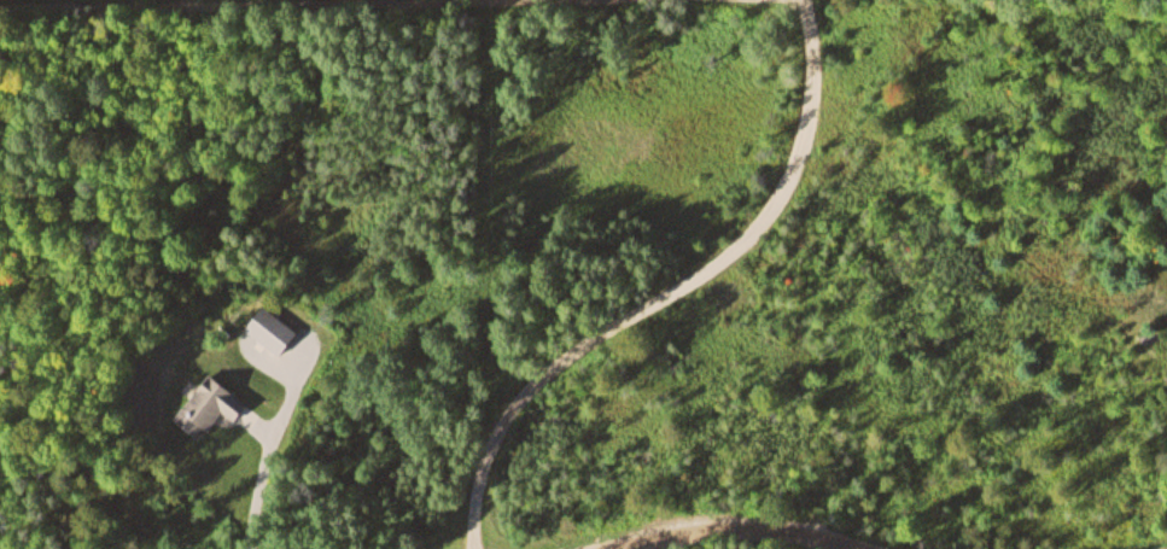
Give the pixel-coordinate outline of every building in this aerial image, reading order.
[(294,329),(256,305),(240,330),(279,354),(294,329)] [(169,420),(197,440),(218,411),(230,420),(243,401),(203,373),(169,420)]
